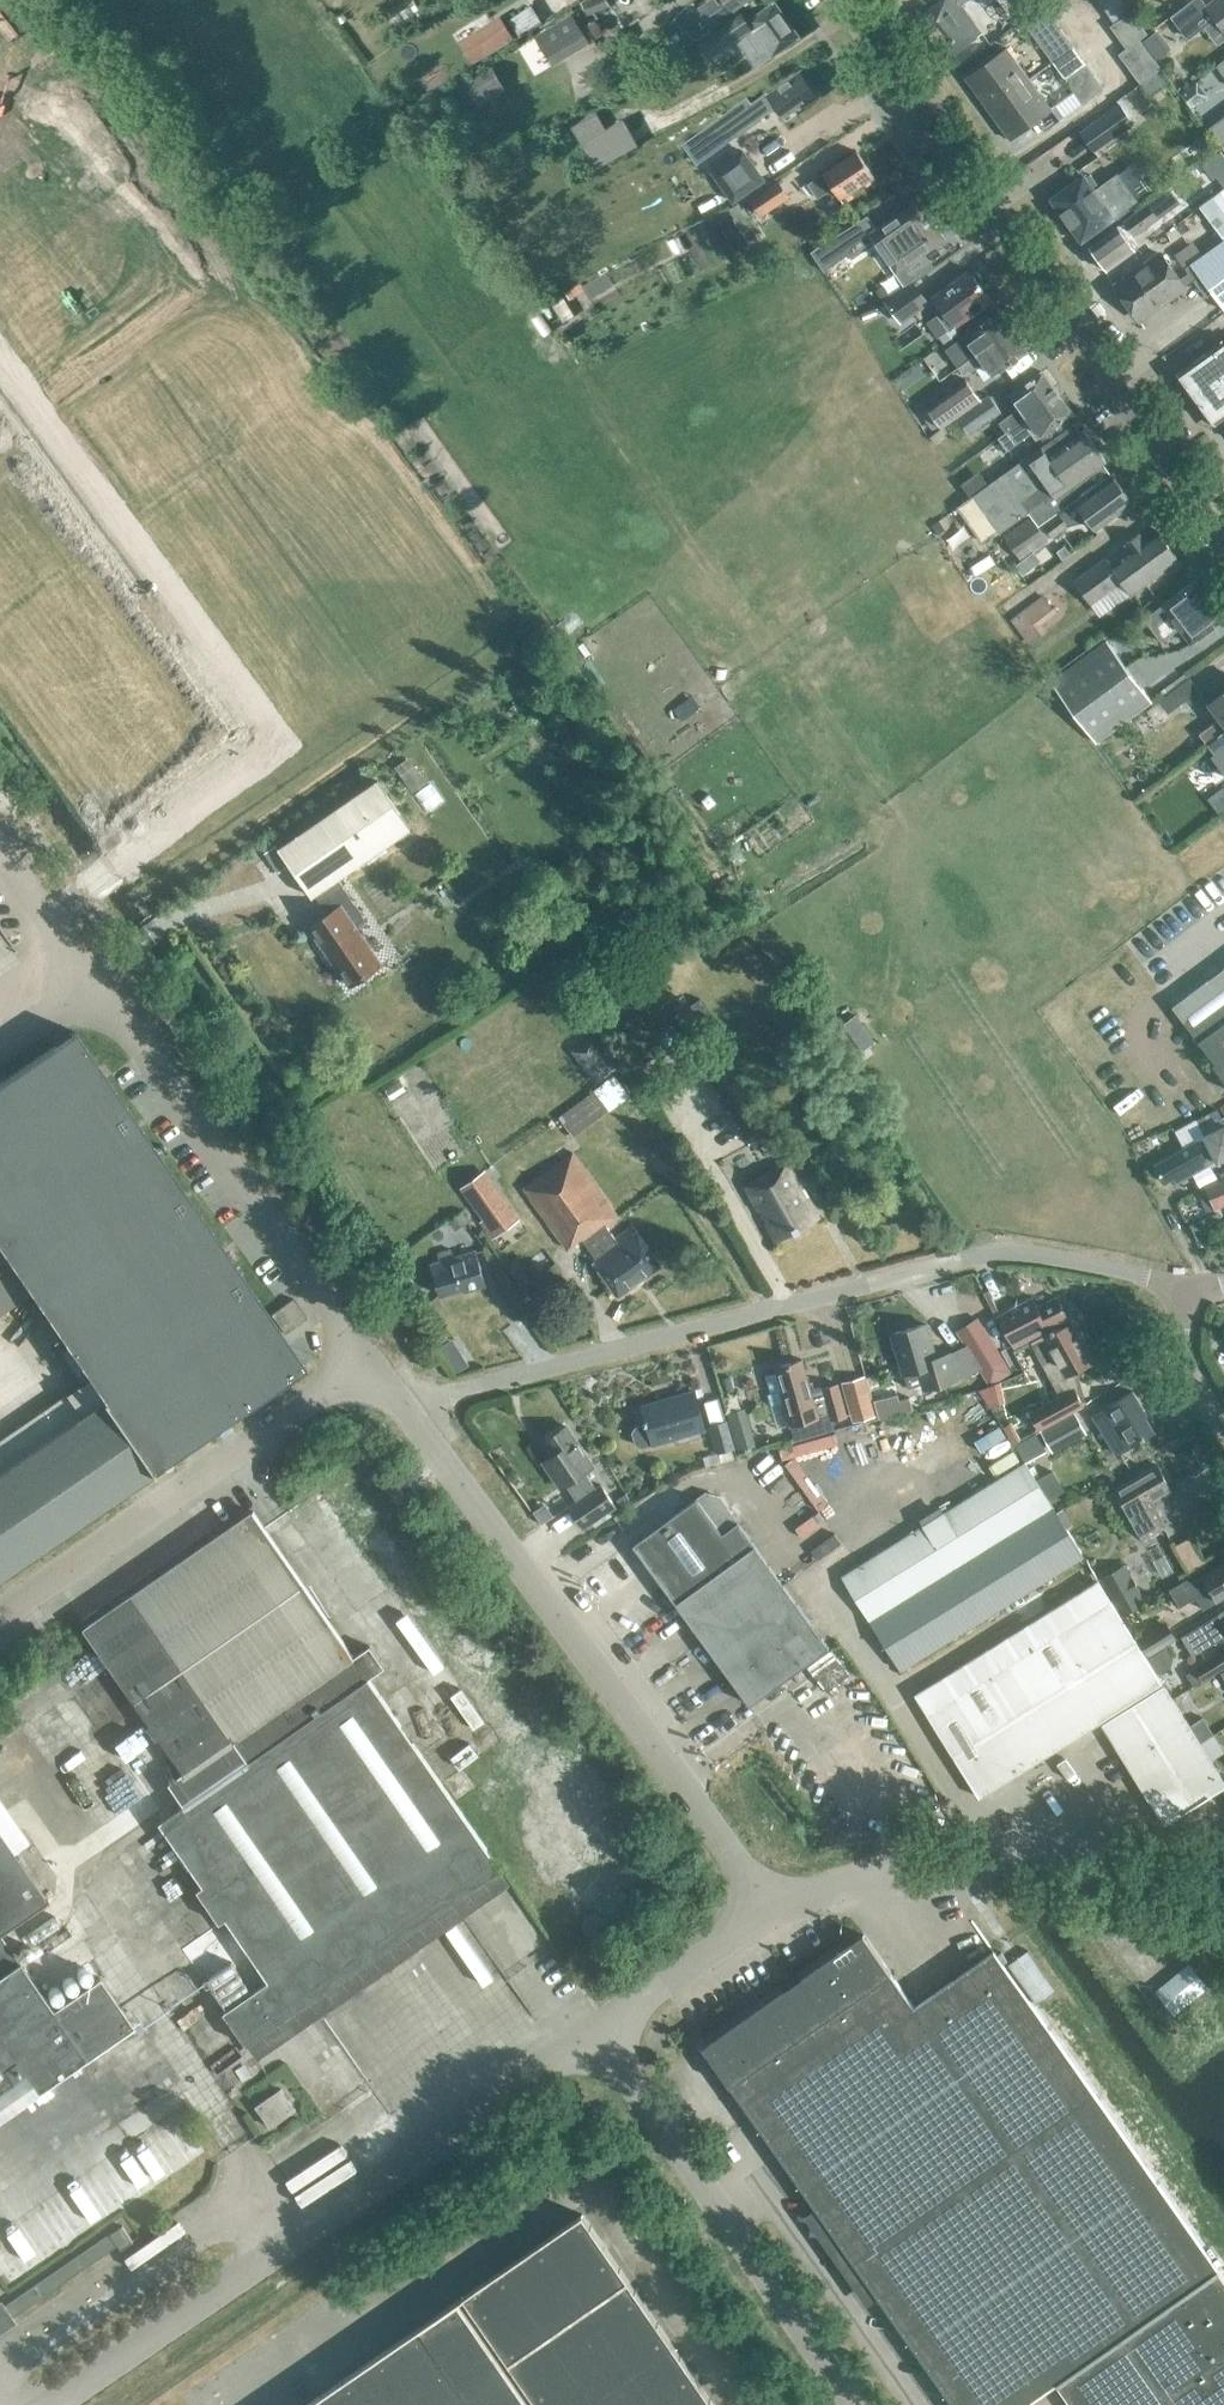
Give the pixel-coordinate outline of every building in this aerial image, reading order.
[(697,6),(693,1),(690,4),(686,7),(682,11),(679,15),(677,17),(689,30),(693,27),(700,37),(735,13),(733,10),(748,0),(706,0),(697,6)] [(947,57),(982,32),(961,4),(965,0),(939,0),(917,16),(947,57)] [(1106,12),(1122,0),(1100,0),(1098,1),(1106,12)] [(1132,0),(1122,0),(1106,12),(1114,22),(1130,10),(1136,6),(1132,0)] [(1173,14),(1180,24),(1188,34),(1204,23),(1213,16),(1223,31),(1223,0),(1212,0),(1205,5),(1202,0),(1192,0),(1173,14)] [(799,37),(775,2),(748,21),(743,14),(700,45),(709,58),(735,39),(756,68),(799,37)] [(1023,18),(1033,32),(1053,18),(1043,4),(1023,18)] [(530,7),(509,20),(518,35),(539,22),(530,7)] [(553,62),(591,38),(573,9),(535,33),(553,62)] [(1130,10),(1114,22),(1110,25),(1118,36),(1138,21),(1130,10)] [(471,65),(514,39),(500,15),(457,41),(471,65)] [(1033,32),(1041,44),(1061,29),(1053,18),(1033,32)] [(1126,47),(1139,38),(1146,33),(1138,21),(1118,36),(1126,47)] [(1041,44),(1053,61),(1073,46),(1061,29),(1041,44)] [(1139,38),(1126,47),(1118,53),(1128,67),(1149,52),(1139,38)] [(1086,63),(1073,46),(1053,61),(1065,78),(1086,63)] [(1007,48),(965,78),(987,109),(1029,78),(1007,48)] [(1159,65),(1149,52),(1128,67),(1138,80),(1159,65)] [(1096,77),(1086,63),(1065,78),(1075,91),(1096,77)] [(746,100),(684,144),(698,163),(775,109),(786,125),(798,118),(796,116),(818,100),(799,73),(767,95),(766,94),(750,106),(746,100)] [(1104,88),(1096,77),(1075,91),(1084,103),(1104,88)] [(1029,78),(987,109),(1009,139),(1051,109),(1029,78)] [(1192,109),(1208,96),(1197,82),(1180,94),(1192,109)] [(1082,130),(1096,149),(1134,122),(1120,103),(1082,130)] [(595,169),(635,143),(620,118),(604,129),(593,112),(569,127),(595,169)] [(1223,141),(1223,115),(1210,126),(1223,142),(1223,141)] [(742,151),(712,172),(733,202),(763,180),(742,151)] [(874,176),(857,151),(823,172),(824,174),(809,184),(818,198),(833,188),(840,198),(874,176)] [(1208,160),(1216,171),(1223,166),(1223,158),(1219,152),(1208,160)] [(1083,174),(1049,198),(1081,242),(1114,218),(1113,215),(1137,199),(1117,172),(1094,189),(1083,174)] [(762,215),(789,197),(778,182),(752,200),(762,215)] [(1199,206),(1223,239),(1185,267),(1189,272),(1180,279),(1161,253),(1119,285),(1143,317),(1194,279),(1206,296),(1212,292),(1223,308),(1223,188),(1199,206)] [(918,199),(877,228),(905,267),(913,279),(933,265),(925,253),(945,239),(918,199)] [(1096,253),(1095,259),(1100,266),(1106,267),(1107,269),(1135,249),(1122,231),(1129,227),(1134,235),(1159,218),(1148,203),(1090,246),(1096,253)] [(843,255),(870,236),(860,221),(833,240),(843,255)] [(937,301),(933,309),(949,330),(948,330),(949,331),(991,301),(969,270),(933,296),(937,301)] [(902,321),(930,300),(915,279),(887,300),(902,321)] [(959,368),(969,360),(1011,329),(998,311),(944,348),(959,368)] [(1011,329),(969,360),(959,368),(963,373),(968,369),(969,370),(974,366),(975,368),(980,365),(977,361),(981,358),(994,375),(1028,351),(1011,329)] [(1176,372),(1215,425),(1223,418),(1223,338),(1176,372)] [(999,421),(1006,431),(1026,417),(1025,415),(1057,392),(1042,371),(1009,394),(1019,407),(999,421)] [(942,426),(981,398),(966,377),(927,405),(942,426)] [(1025,415),(1026,417),(1006,431),(998,436),(1005,445),(1032,426),(1039,436),(1072,413),(1057,392),(1025,415)] [(1104,462),(1107,460),(1084,429),(1081,431),(1075,424),(975,497),(1000,532),(1029,511),(1040,525),(1111,473),(1104,462)] [(1113,474),(1075,503),(1043,526),(1052,538),(1068,526),(1083,522),(1087,519),(1096,530),(1133,502),(1130,498),(1131,495),(1127,489),(1123,489),(1113,474)] [(1048,541),(1030,515),(1003,534),(1021,560),(1048,541)] [(1178,559),(1157,530),(1143,540),(1139,534),(1127,543),(1131,548),(1110,563),(1106,558),(1076,580),(1092,602),(1122,581),(1131,593),(1178,559)] [(1223,619),(1195,580),(1162,606),(1144,621),(1161,644),(1180,629),(1191,644),(1223,619)] [(1043,596),(1011,619),(1029,644),(1046,631),(1040,623),(1055,612),(1043,596)] [(1107,639),(1052,680),(1096,741),(1152,699),(1107,639)] [(1161,700),(1169,711),(1200,689),(1192,677),(1161,700)] [(1200,733),(1207,743),(1223,730),(1223,692),(1209,703),(1220,718),(1200,733)] [(1207,743),(1214,753),(1211,755),(1223,774),(1223,730),(1207,743)] [(350,986),(381,964),(354,925),(364,918),(337,878),(410,828),(377,781),(279,849),(311,896),(315,893),(329,913),(309,927),(350,986)] [(1223,967),(1172,1007),(1213,1061),(1211,1063),(1223,1080),(1223,967)] [(832,1031),(851,1057),(873,1042),(854,1015),(832,1031)] [(101,1402),(149,1473),(151,1476),(153,1475),(151,1471),(212,1429),(215,1433),(224,1420),(301,1368),(302,1370),(304,1369),(72,1032),(0,1082),(0,1269),(9,1263),(101,1398),(99,1400),(101,1402)] [(593,1038),(575,1052),(597,1080),(615,1066),(593,1038)] [(612,1075),(559,1117),(574,1136),(627,1093),(612,1075)] [(1175,1184),(1208,1164),(1208,1163),(1215,1159),(1217,1163),(1223,1159),(1223,1121),(1221,1116),(1223,1115),(1218,1106),(1201,1115),(1206,1123),(1203,1125),(1207,1132),(1205,1133),(1198,1120),(1194,1122),(1195,1124),(1192,1126),(1190,1122),(1180,1128),(1190,1145),(1154,1165),(1164,1183),(1172,1179),(1175,1184)] [(588,1258),(616,1296),(659,1266),(631,1227),(614,1240),(606,1228),(617,1220),(570,1155),(522,1191),(566,1251),(580,1240),(591,1256),(588,1258)] [(775,1242),(819,1218),(786,1160),(743,1185),(775,1242)] [(509,1206),(497,1189),(485,1171),(466,1184),(491,1219),(509,1206)] [(1223,1204),(1223,1176),(1205,1186),(1214,1208),(1223,1204)] [(461,1212),(448,1221),(454,1229),(466,1220),(461,1212)] [(462,1287),(463,1292),(485,1285),(474,1249),(453,1255),(450,1247),(437,1251),(440,1260),(430,1263),(440,1295),(462,1287)] [(978,1290),(970,1296),(984,1318),(993,1313),(978,1290)] [(1028,1294),(995,1312),(1013,1345),(1066,1317),(1056,1297),(1035,1308),(1028,1294)] [(980,1316),(958,1329),(990,1383),(1012,1370),(980,1316)] [(921,1384),(923,1389),(957,1380),(951,1357),(935,1362),(925,1324),(891,1333),(904,1374),(908,1387),(921,1384)] [(1032,1343),(1061,1398),(1030,1413),(1038,1429),(1083,1406),(1074,1389),(1067,1376),(1092,1363),(1071,1324),(1057,1333),(1056,1331),(1032,1343)] [(461,1353),(450,1360),(457,1372),(469,1365),(461,1353)] [(847,1415),(839,1382),(822,1386),(822,1387),(811,1390),(803,1358),(774,1365),(776,1371),(766,1374),(771,1392),(768,1393),(777,1427),(789,1424),(789,1426),(820,1418),(819,1416),(830,1414),(831,1419),(847,1415)] [(999,1381),(980,1388),(989,1404),(1003,1400),(999,1381)] [(868,1389),(846,1395),(853,1420),(875,1414),(868,1389)] [(1105,1407),(1092,1415),(1116,1454),(1128,1447),(1153,1433),(1140,1410),(1143,1409),(1132,1391),(1105,1407)] [(633,1428),(630,1433),(634,1445),(639,1448),(651,1444),(651,1445),(703,1429),(692,1392),(639,1407),(645,1424),(633,1428)] [(0,1440),(0,1471),(77,1418),(64,1396),(0,1440)] [(149,1473),(101,1402),(77,1418),(0,1471),(0,1575),(149,1473)] [(1073,1412),(1039,1430),(1051,1452),(1085,1434),(1073,1412)] [(720,1452),(735,1448),(727,1421),(712,1426),(720,1452)] [(590,1468),(564,1427),(543,1441),(553,1455),(542,1462),(558,1487),(562,1485),(573,1501),(565,1506),(579,1529),(611,1508),(598,1487),(592,1491),(581,1474),(590,1468)] [(750,1431),(733,1436),(736,1449),(754,1444),(750,1431)] [(1023,1461),(842,1577),(901,1670),(1083,1554),(1052,1506),(1023,1461)] [(1157,1465),(1116,1489),(1142,1535),(1165,1524),(1152,1499),(1170,1489),(1157,1465)] [(625,1493),(616,1499),(622,1508),(631,1503),(625,1493)] [(632,1544),(749,1705),(827,1648),(719,1500),(702,1493),(632,1544)] [(251,1512),(83,1628),(184,1774),(171,1783),(185,1803),(247,1760),(277,1740),(366,1678),(251,1512)] [(1170,1590),(1179,1606),(1196,1596),(1203,1608),(1223,1595),(1223,1561),(1188,1583),(1186,1580),(1170,1590)] [(912,1691),(978,1796),(1100,1721),(1165,1823),(1223,1783),(1094,1577),(912,1691)] [(1181,1635),(1193,1655),(1213,1642),(1223,1639),(1223,1609),(1181,1635)] [(1163,1621),(1139,1636),(1150,1653),(1174,1638),(1163,1621)] [(1223,1667),(1223,1648),(1194,1667),(1203,1680),(1223,1667)] [(1221,1672),(1222,1674),(1214,1680),(1223,1697),(1223,1670),(1221,1672)] [(185,1803),(160,1821),(204,1884),(197,1889),(220,1922),(226,1917),(269,1979),(222,2012),(244,2044),(498,1869),(366,1678),(277,1740),(247,1760),(185,1803)] [(46,1900),(0,1834),(0,1931),(46,1900)] [(991,1950),(909,2005),(861,1933),(700,2046),(952,2404),(1020,2404),(1053,2382),(1069,2404),(1223,2404),(1223,2281),(991,1950)] [(132,2025),(99,1976),(51,2008),(0,1934),(0,2116),(132,2025)] [(1154,1992),(1172,2014),(1205,1987),(1187,1965),(1154,1992)] [(271,2126),(296,2109),(281,2088),(257,2105),(271,2126)] [(581,2213),(461,2295),(536,2404),(713,2404),(581,2213)] [(121,2225),(6,2303),(5,2301),(0,2304),(0,2331),(17,2320),(13,2314),(116,2244),(120,2248),(131,2240),(121,2225)] [(457,2299),(419,2325),(304,2404),(529,2404),(457,2299)]
